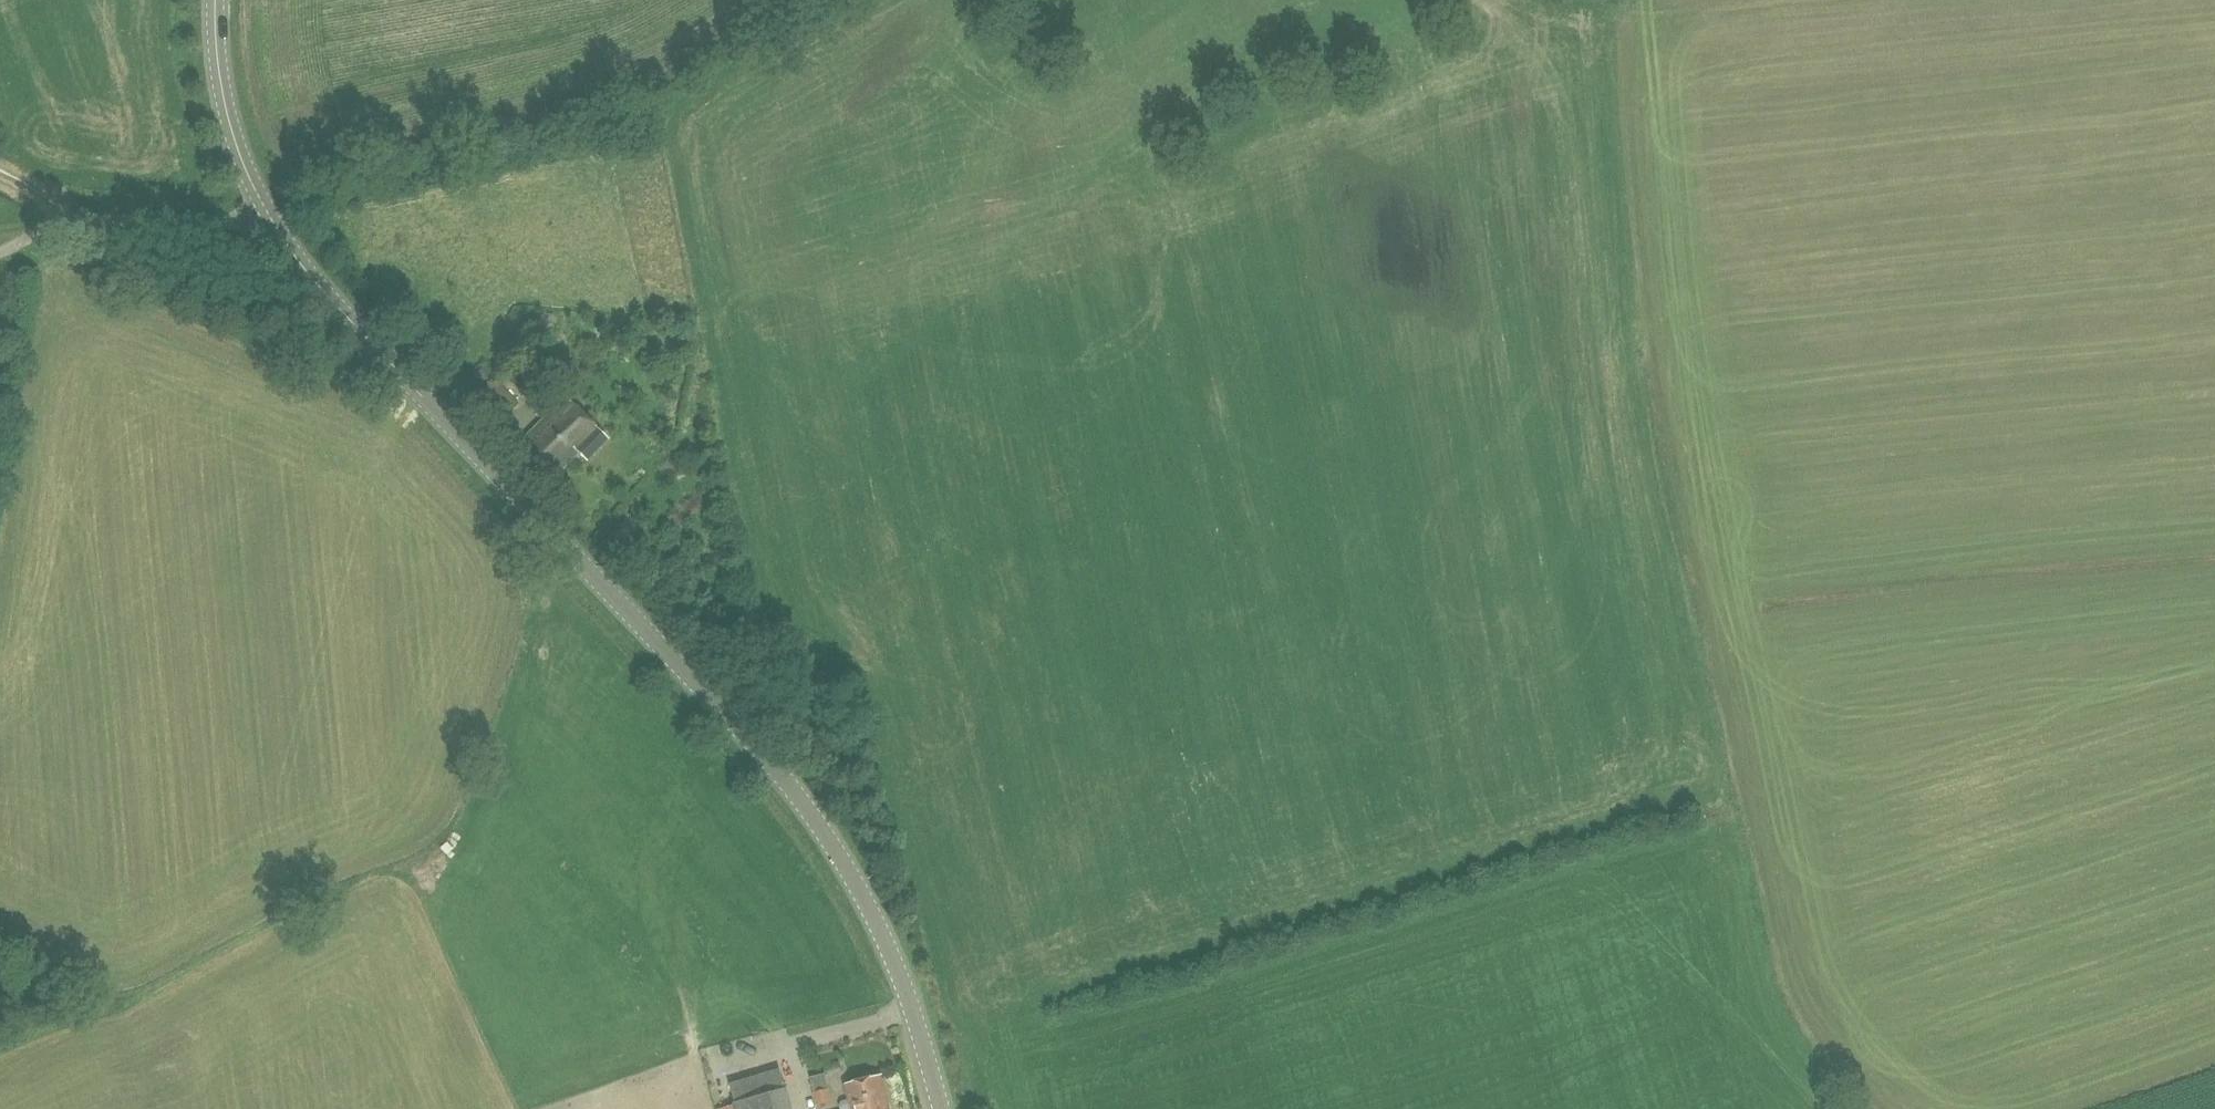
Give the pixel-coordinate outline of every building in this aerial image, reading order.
[(522,392),(532,383),(520,370),(510,379),(522,392)] [(493,377),(487,382),(477,372),(464,384),(474,395),(468,400),(492,427),(518,403),(493,377)] [(585,461),(607,439),(566,396),(516,445),(550,480),(578,453),(585,461)] [(720,1108),(716,1108),(794,1108),(787,1087),(781,1070),(731,1085),(735,1102),(734,1103),(734,1104),(720,1108)] [(880,1074),(845,1083),(852,1108),(849,1108),(891,1108),(889,1103),(888,1103),(880,1074)] [(817,1108),(833,1104),(829,1088),(814,1092),(817,1108)]
